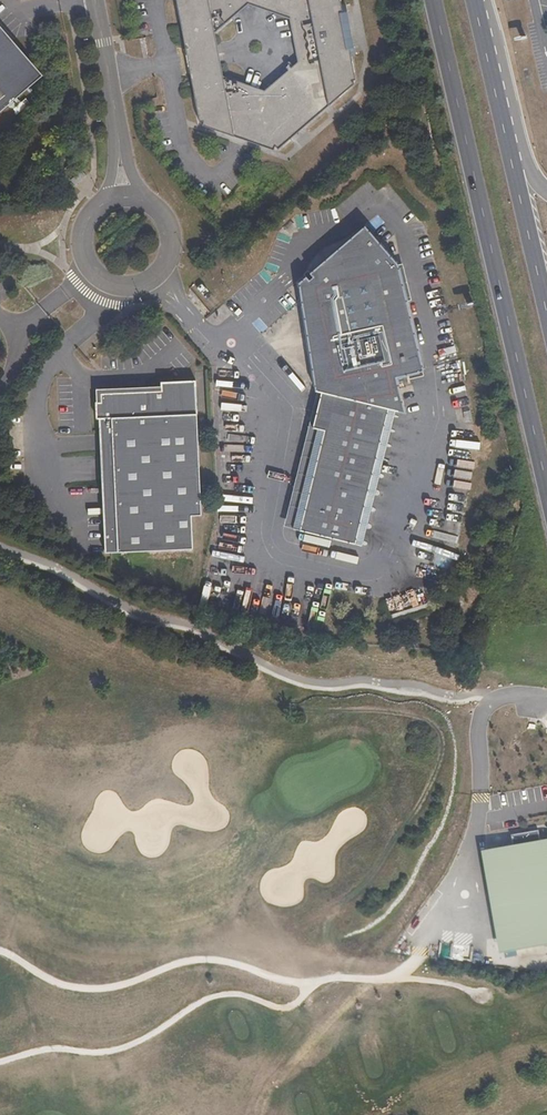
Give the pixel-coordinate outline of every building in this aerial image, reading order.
[(183,27),(196,95),(201,123),(205,122),(204,126),(276,151),(277,147),(280,150),(356,84),(354,81),(357,80),(342,0),(178,0),(183,27)] [(43,77),(0,27),(0,114),(43,77)] [(26,100),(14,111),(18,115),(31,104),(26,100)] [(77,165),(73,160),(64,168),(68,173),(77,165)] [(69,179),(74,185),(85,175),(81,170),(69,179)] [(297,279),(314,387),(321,385),(311,423),(316,425),(292,525),(361,541),(393,406),(404,409),(395,373),(422,366),(396,260),(363,221),(308,269),(311,272),(308,276),(304,272),(297,279)] [(99,416),(100,415),(113,415),(117,515),(105,515),(106,550),(195,546),(193,513),(203,512),(197,377),(162,378),(162,387),(140,388),(139,386),(99,387),(99,398),(98,399),(99,416)] [(100,415),(105,515),(117,515),(113,415),(100,415)] [(478,848),(493,949),(546,941),(546,837),(478,848)]
